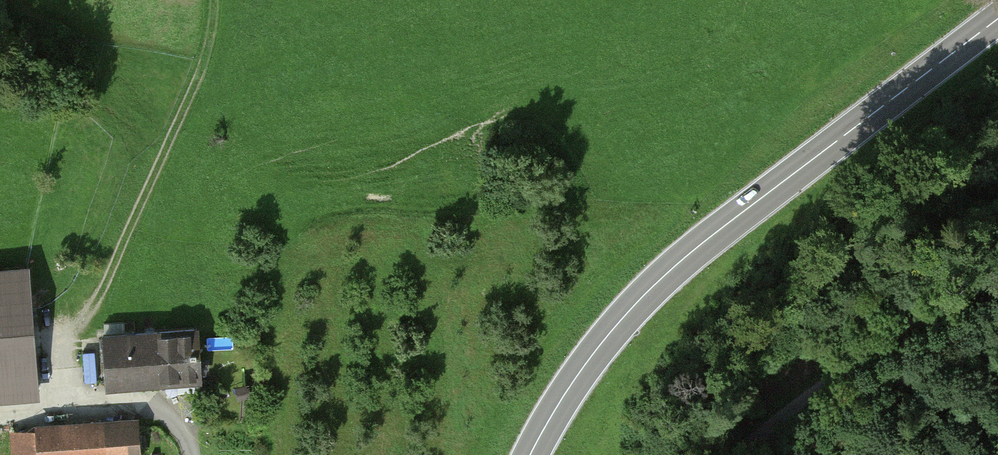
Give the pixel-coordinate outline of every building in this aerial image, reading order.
[(38,388),(28,269),(0,271),(0,392),(38,388)] [(103,337),(107,385),(199,378),(195,330),(103,337)] [(17,454),(111,454),(128,454),(126,423),(16,431),(17,454)]
